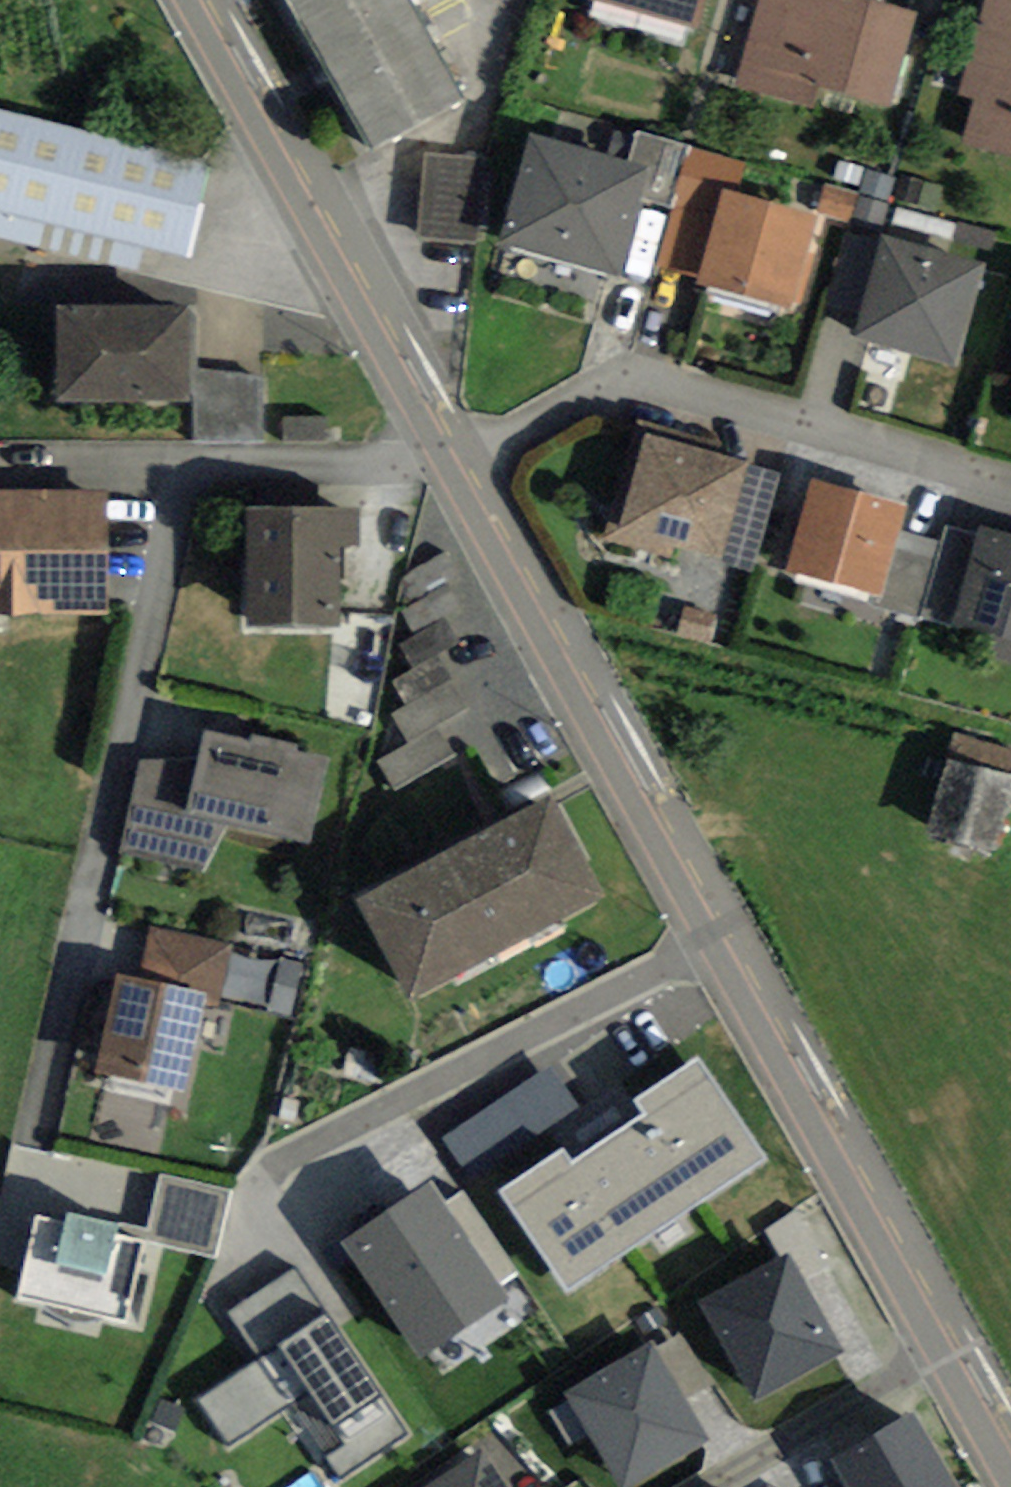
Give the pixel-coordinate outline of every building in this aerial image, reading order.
[(370,148),(463,99),(407,0),(286,0),(370,148)] [(448,51),(493,27),(478,0),(421,0),(448,51)] [(699,28),(706,0),(591,0),(699,28)] [(735,88),(812,108),(818,84),(845,91),(869,0),(758,0),(735,88)] [(845,91),(891,103),(915,11),(873,0),(869,0),(845,91)] [(959,93),(974,97),(962,143),(1010,157),(1010,0),(985,0),(959,93)] [(208,165),(0,111),(0,211),(47,223),(185,259),(208,165)] [(615,131),(608,156),(650,167),(641,199),(671,207),(688,146),(635,132),(634,136),(615,131)] [(608,156),(528,134),(498,245),(619,278),(641,199),(650,167),(608,156)] [(745,161),(688,146),(671,207),(656,266),(698,277),(721,189),(737,193),(745,161)] [(479,244),(486,157),(425,152),(418,239),(479,244)] [(849,221),(857,192),(824,183),(816,212),(849,221)] [(793,308),(818,216),(721,189),(698,277),(696,282),(793,308)] [(872,258),(887,204),(859,196),(845,251),(872,258)] [(40,248),(47,223),(0,211),(0,238),(40,248)] [(986,264),(882,235),(854,339),(957,367),(986,264)] [(196,368),(196,307),(58,306),(56,403),(192,401),(196,401),(196,368)] [(192,401),(194,443),(264,443),(260,378),(196,368),(196,401),(192,401)] [(284,441),(326,440),(326,416),(283,417),(284,441)] [(670,558),(673,545),(719,558),(745,464),(747,460),(718,452),(720,442),(638,419),(604,539),(670,558)] [(781,474),(745,464),(719,558),(719,561),(754,571),(781,474)] [(907,504),(810,478),(785,569),(872,593),(882,596),(900,531),(907,504)] [(110,615),(107,491),(0,490),(0,614),(110,615)] [(245,628),(339,628),(340,546),(359,546),(359,508),(246,507),(245,628)] [(952,623),(976,533),(945,524),(941,542),(919,619),(950,627),(952,623)] [(979,525),(976,533),(952,623),(1010,639),(1010,534),(979,525)] [(941,542),(900,531),(882,596),(872,593),(869,605),(919,619),(941,542)] [(444,618),(459,609),(446,586),(402,610),(415,634),(444,618)] [(685,607),(677,634),(711,643),(718,616),(685,607)] [(438,654),(458,642),(444,618),(415,634),(400,644),(414,668),(438,654)] [(451,676),(453,675),(438,654),(414,668),(392,682),(406,704),(451,676)] [(436,724),(468,704),(451,676),(406,704),(390,714),(408,742),(436,724)] [(394,792),(455,755),(436,724),(408,742),(375,761),(394,792)] [(227,826),(312,845),(330,759),(296,752),(298,746),(250,734),(249,740),(205,730),(198,757),(184,818),(130,804),(120,852),(204,873),(227,826)] [(947,758),(1010,777),(1010,749),(954,733),(947,758)] [(198,757),(140,760),(130,804),(184,818),(198,757)] [(947,758),(925,832),(993,852),(1010,790),(1010,777),(947,758)] [(356,901),(409,998),(602,896),(549,798),(356,901)] [(202,1004),(219,1007),(233,945),(151,927),(139,980),(204,994),(202,1004)] [(292,1017),(304,965),(281,960),(269,1012),(292,1017)] [(97,1073),(187,1093),(202,1004),(204,994),(139,980),(119,975),(97,1073)] [(501,1191),(568,1294),(767,1162),(695,1060),(636,1100),(646,1114),(574,1163),(563,1150),(501,1191)] [(576,1104),(547,1063),(443,1137),(472,1178),(576,1104)] [(231,1192),(160,1175),(148,1229),(118,1223),(116,1233),(145,1240),(216,1257),(231,1192)] [(341,1242),(420,1358),(509,1297),(500,1285),(445,1202),(432,1181),(341,1242)] [(500,1285),(519,1272),(465,1190),(445,1202),(500,1285)] [(102,1316),(127,1322),(145,1240),(116,1233),(118,1223),(66,1211),(64,1222),(36,1215),(17,1298),(41,1304),(36,1323),(97,1338),(102,1316)] [(807,1279),(829,1267),(800,1213),(765,1232),(778,1255),(790,1248),(807,1279)] [(807,1279),(790,1248),(778,1255),(698,1299),(754,1400),(846,1349),(807,1279)] [(291,1404),(341,1479),(411,1434),(295,1269),(228,1313),(261,1358),(197,1401),(229,1446),(291,1404)] [(686,1399),(716,1381),(686,1330),(655,1348),(686,1399)] [(619,1486),(635,1486),(712,1442),(686,1399),(655,1348),(652,1341),(563,1393),(619,1486)] [(914,1411),(830,1461),(844,1486),(960,1486),(914,1411)] [(481,1449),(425,1486),(506,1486),(481,1449)]
